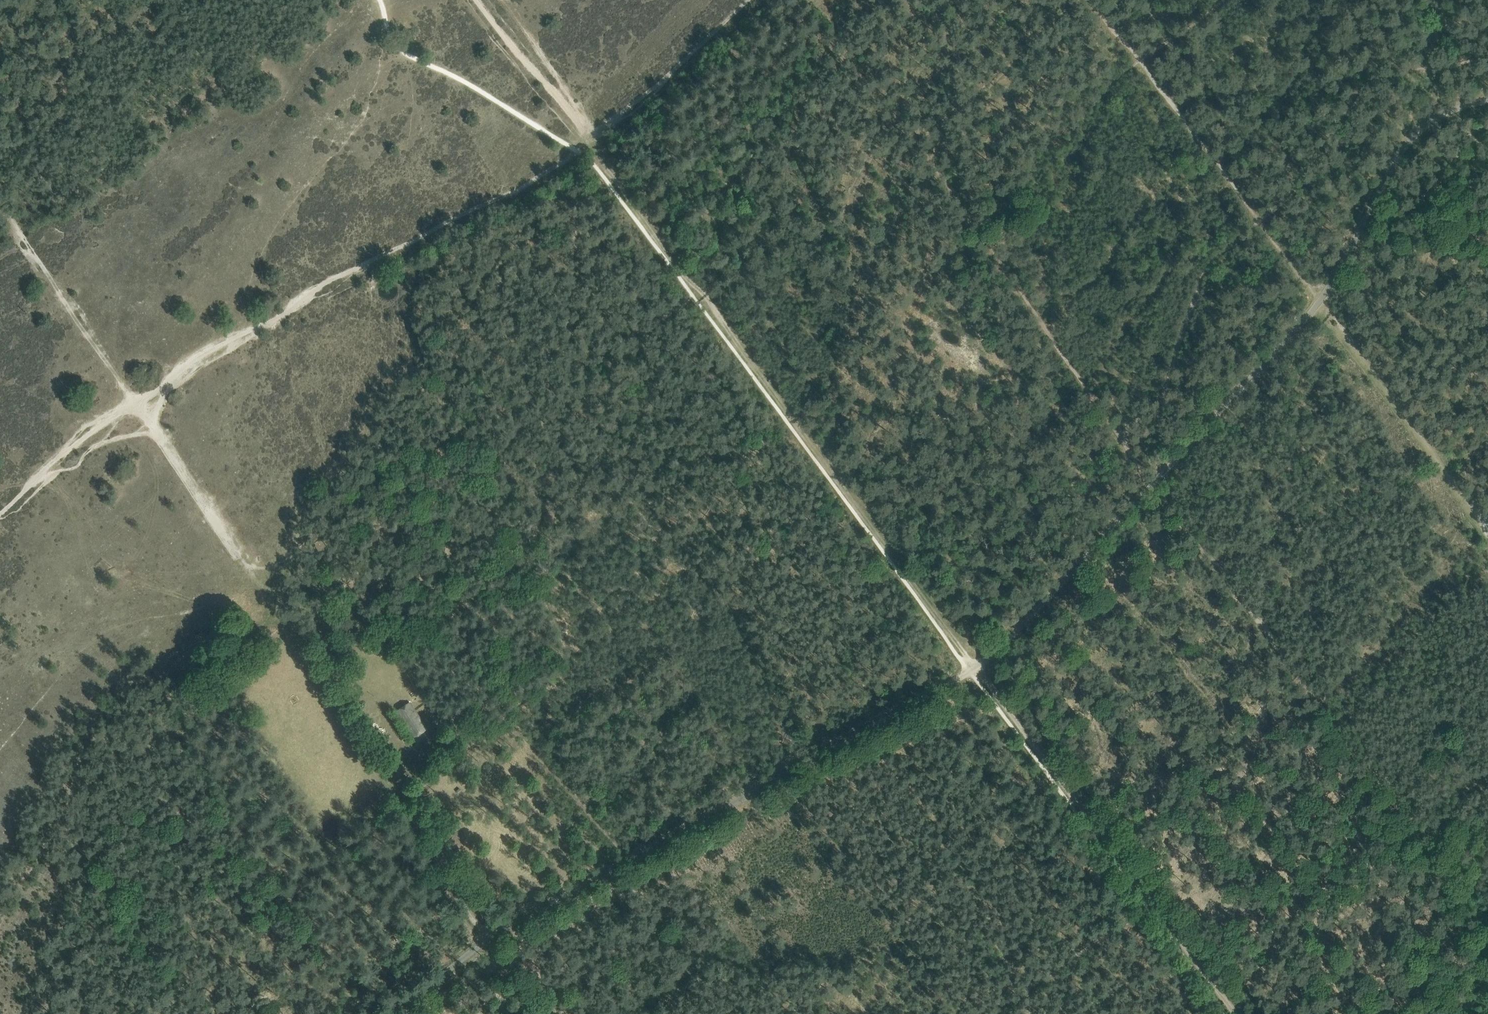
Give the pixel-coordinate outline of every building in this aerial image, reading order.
[(396,709),(414,736),(426,728),(408,701),(396,709)]
